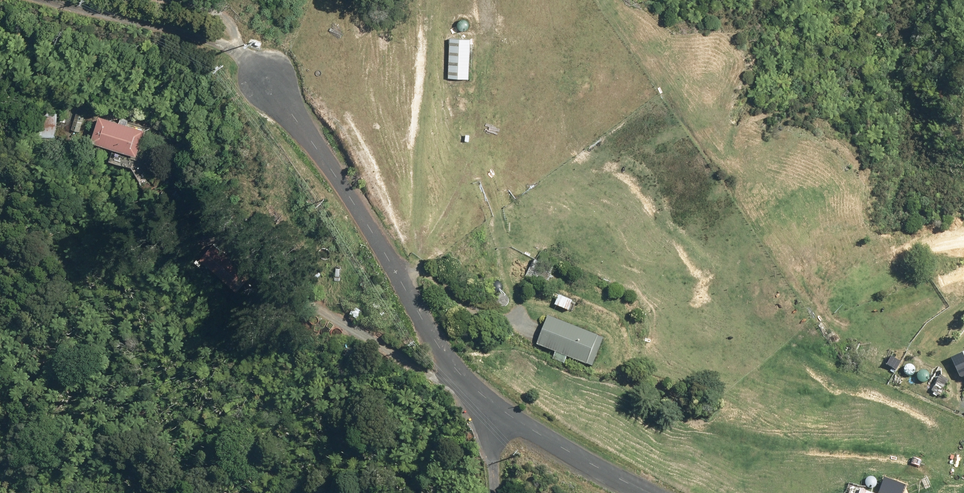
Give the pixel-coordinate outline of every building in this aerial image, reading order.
[(449,36),(447,77),(468,78),(470,37),(449,36)] [(39,106),(36,135),(54,136),(57,108),(39,106)] [(75,110),(71,131),(81,133),(86,113),(75,110)] [(99,114),(89,140),(133,157),(143,130),(126,124),(128,118),(120,116),(118,121),(99,114)] [(252,276),(213,244),(199,261),(238,293),(252,276)] [(553,269),(533,260),(525,277),(545,287),(553,269)] [(543,346),(561,353),(559,360),(571,364),(573,358),(593,365),(604,337),(554,318),(543,346)]
